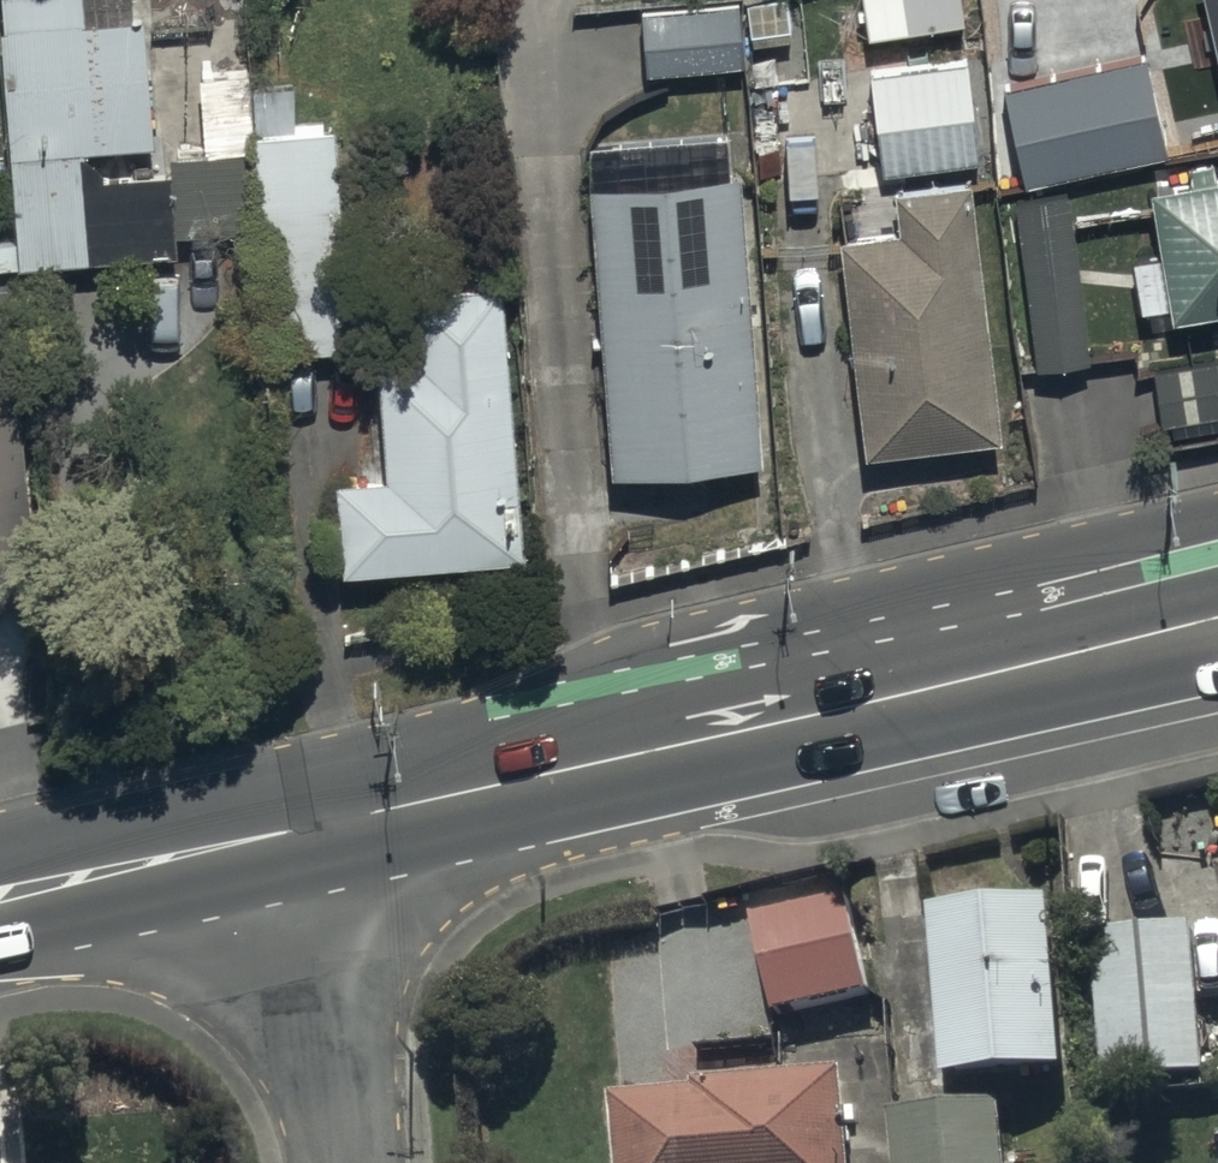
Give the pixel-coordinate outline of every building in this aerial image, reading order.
[(82,0),(5,0),(7,29),(3,30),(21,268),(180,256),(179,237),(266,230),(258,135),(253,68),(198,72),(205,153),(172,155),(173,174),(105,179),(104,167),(86,157),(86,152),(156,146),(146,23),(84,27),(82,0)] [(646,66),(745,60),(742,0),(640,0),(646,66)] [(1217,56),(1217,0),(1205,0),(1217,56)] [(1148,57),(1006,88),(1028,186),(1170,155),(1148,57)] [(967,58),(870,72),(885,177),(982,163),(967,58)] [(339,128),(258,135),(266,230),(278,356),(358,349),(339,128)] [(726,137),(591,147),(616,478),(766,467),(744,176),(730,177),(726,137)] [(1155,191),(1177,320),(1217,313),(1217,180),(1155,191)] [(902,233),(845,240),(871,455),(1005,439),(974,183),(898,192),(902,233)] [(1070,196),(1017,203),(1038,373),(1091,366),(1070,196)] [(388,477),(339,481),(347,574),(526,559),(503,286),(413,294),(419,360),(379,364),(388,477)] [(40,604),(17,337),(0,338),(0,608),(40,604)] [(1154,370),(1164,427),(1217,417),(1217,358),(1154,370)] [(849,891),(753,913),(775,1008),(871,986),(849,891)] [(1051,893),(929,902),(942,1070),(1064,1061),(1051,893)] [(1207,1069),(1193,919),(1093,928),(1107,1078),(1207,1069)] [(618,1091),(622,1162),(853,1162),(847,1063),(725,1070),(725,1084),(618,1091)] [(887,1108),(893,1162),(1008,1162),(1002,1097),(887,1108)]
